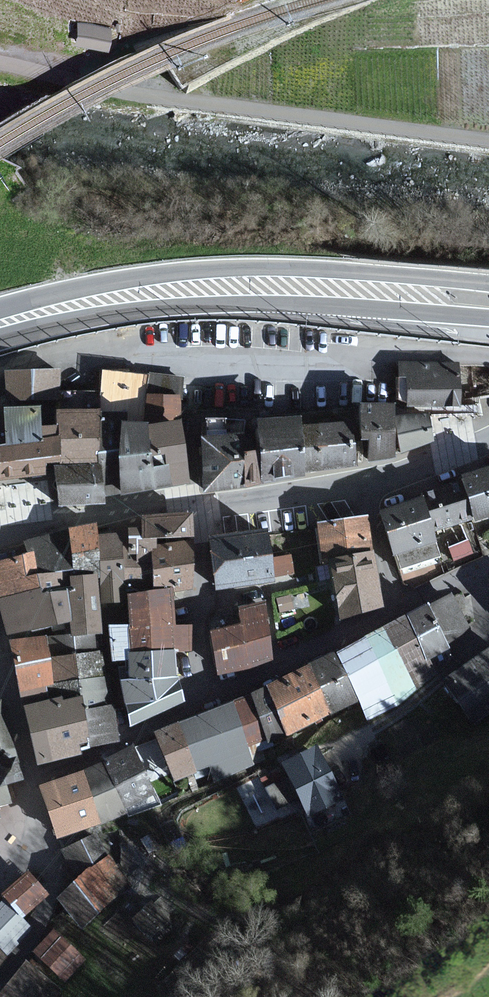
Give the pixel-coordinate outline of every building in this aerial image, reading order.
[(78,22),(74,42),(105,48),(110,29),(78,22)] [(59,367),(2,367),(4,400),(59,398),(59,367)] [(148,372),(100,367),(98,406),(144,410),(146,391),(148,372)] [(452,367),(396,367),(396,382),(405,382),(405,410),(453,410),(452,367)] [(181,376),(148,372),(146,391),(180,392),(181,376)] [(179,415),(180,392),(146,391),(144,410),(179,415)] [(393,457),(390,401),(355,403),(357,438),(365,438),(366,459),(393,457)] [(98,406),(54,405),(56,433),(58,461),(98,461),(98,409),(98,406)] [(118,410),(98,409),(98,461),(102,495),(120,491),(118,417),(118,410)] [(35,411),(3,413),(3,440),(39,436),(35,411)] [(300,426),(298,412),(252,418),(256,446),(260,476),(306,470),(300,426)] [(433,440),(427,412),(393,414),(399,453),(433,440)] [(153,486),(146,421),(118,417),(120,491),(153,486)] [(178,417),(146,421),(153,486),(188,479),(178,417)] [(354,463),(348,420),(300,426),(306,470),(354,463)] [(241,447),(251,446),(249,428),(197,434),(203,490),(245,485),(244,478),(241,447)] [(3,440),(0,440),(0,475),(52,469),(51,462),(58,461),(56,433),(39,436),(3,440)] [(260,476),(256,446),(251,446),(241,447),(244,478),(260,476)] [(102,495),(98,461),(58,461),(51,462),(52,469),(57,504),(103,500),(102,495)] [(457,471),(459,478),(472,518),(488,513),(488,461),(457,471)] [(472,518),(459,478),(419,490),(420,493),(432,530),(472,518)] [(432,530),(420,493),(378,506),(393,554),(435,540),(432,530)] [(149,536),(188,536),(187,509),(140,512),(140,524),(140,536),(149,536)] [(327,555),(372,548),(366,511),(313,520),(319,556),(327,555)] [(95,520),(67,526),(68,550),(97,546),(96,532),(95,520)] [(140,536),(140,524),(123,524),(123,528),(125,591),(152,586),(150,543),(149,536),(140,536)] [(31,548),(36,569),(66,567),(70,566),(68,550),(67,526),(22,539),(24,550),(31,548)] [(123,528),(96,532),(97,546),(96,570),(98,602),(125,600),(125,591),(123,528)] [(269,556),(266,534),(207,541),(212,585),(272,578),(269,556)] [(191,586),(188,536),(150,543),(152,586),(171,585),(172,590),(191,586)] [(467,537),(446,547),(453,562),(474,552),(467,537)] [(440,557),(435,540),(393,554),(399,571),(440,557)] [(96,570),(97,546),(68,550),(70,566),(66,567),(67,572),(96,570)] [(0,557),(0,595),(39,584),(40,589),(68,584),(67,572),(66,567),(36,569),(31,548),(24,550),(0,557)] [(381,605),(372,548),(327,555),(337,612),(381,605)] [(291,553),(269,556),(272,578),(294,574),(291,553)] [(69,632),(99,631),(98,602),(96,570),(67,572),(68,584),(69,619),(69,632)] [(69,619),(68,584),(40,589),(39,584),(0,595),(0,612),(6,634),(69,619)] [(171,622),(171,585),(152,586),(125,591),(125,600),(126,621),(127,649),(171,645),(171,622)] [(450,591),(427,601),(447,641),(470,627),(450,591)] [(207,627),(216,673),(271,658),(263,599),(235,604),(238,621),(207,627)] [(427,601),(404,612),(427,657),(449,646),(447,641),(427,601)] [(404,612),(380,624),(414,685),(434,671),(427,657),(404,612)] [(127,649),(126,621),(106,623),(110,660),(127,658),(127,649)] [(190,622),(171,622),(171,645),(172,650),(191,648),(190,622)] [(380,624),(334,649),(358,701),(367,719),(416,689),(414,685),(380,624)] [(48,655),(100,648),(99,631),(69,632),(44,633),(48,655)] [(44,633),(7,636),(18,689),(45,683),(53,681),(48,655),(44,633)] [(442,676),(474,720),(488,710),(488,643),(442,676)] [(172,650),(171,645),(127,649),(127,658),(128,676),(174,673),(172,650)] [(53,681),(106,674),(100,648),(48,655),(53,681)] [(334,649),(307,661),(329,710),(331,715),(358,701),(334,649)] [(307,661),(263,684),(285,734),(329,710),(307,661)] [(178,686),(174,673),(128,676),(117,677),(125,711),(178,686)] [(53,681),(45,683),(46,697),(60,694),(61,697),(79,693),(82,706),(112,702),(106,674),(53,681)] [(45,683),(18,689),(20,702),(46,697),(45,683)] [(263,684),(248,692),(265,737),(266,743),(285,734),(263,684)] [(183,697),(178,686),(125,711),(129,724),(183,697)] [(248,692),(231,698),(247,745),(265,737),(248,692)] [(46,697),(20,702),(33,765),(83,750),(82,743),(90,741),(82,706),(79,693),(61,697),(60,694),(46,697)] [(231,698),(176,719),(196,768),(207,765),(213,782),(253,764),(247,745),(231,698)] [(0,700),(0,808),(16,804),(11,783),(26,779),(4,699),(0,700)] [(112,702),(82,706),(90,741),(118,735),(112,702)] [(151,730),(154,737),(170,773),(174,779),(196,768),(176,719),(151,730)] [(154,737),(133,744),(150,781),(170,773),(154,737)] [(342,797),(316,741),(279,758),(305,814),(342,797)] [(388,757),(381,743),(370,749),(378,762),(388,757)] [(133,744),(100,759),(124,807),(155,791),(150,781),(133,744)] [(100,759),(81,767),(100,821),(102,823),(126,811),(124,807),(100,759)] [(100,821),(81,767),(37,782),(55,836),(100,821)] [(107,856),(96,836),(65,854),(77,873),(107,856)] [(135,890),(111,858),(75,886),(99,917),(135,890)] [(19,878),(0,897),(0,901),(19,920),(40,899),(19,878)] [(0,908),(0,951),(7,957),(28,933),(0,908)] [(82,964),(50,935),(31,956),(63,985),(82,964)] [(22,967),(2,996),(56,996),(59,992),(22,967)]
